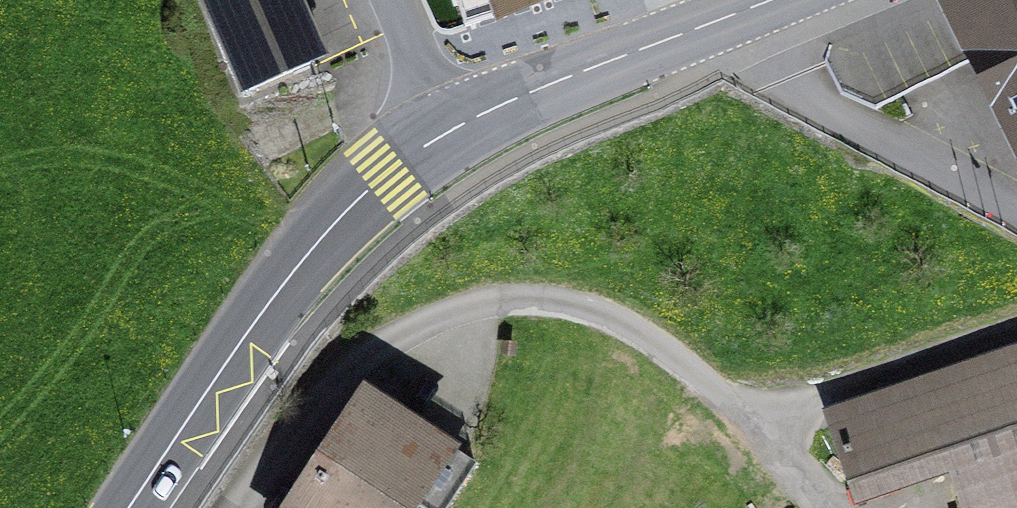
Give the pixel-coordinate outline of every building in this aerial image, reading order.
[(245,93),(330,57),(308,0),(204,0),(245,93)] [(497,20),(557,0),(490,0),(497,20)] [(952,9),(1016,145),(1016,0),(972,0),(952,9)] [(804,407),(833,507),(838,507),(916,486),(922,507),(1016,507),(1016,346),(804,407)] [(287,507),(419,507),(453,455),(360,395),(287,507)]
